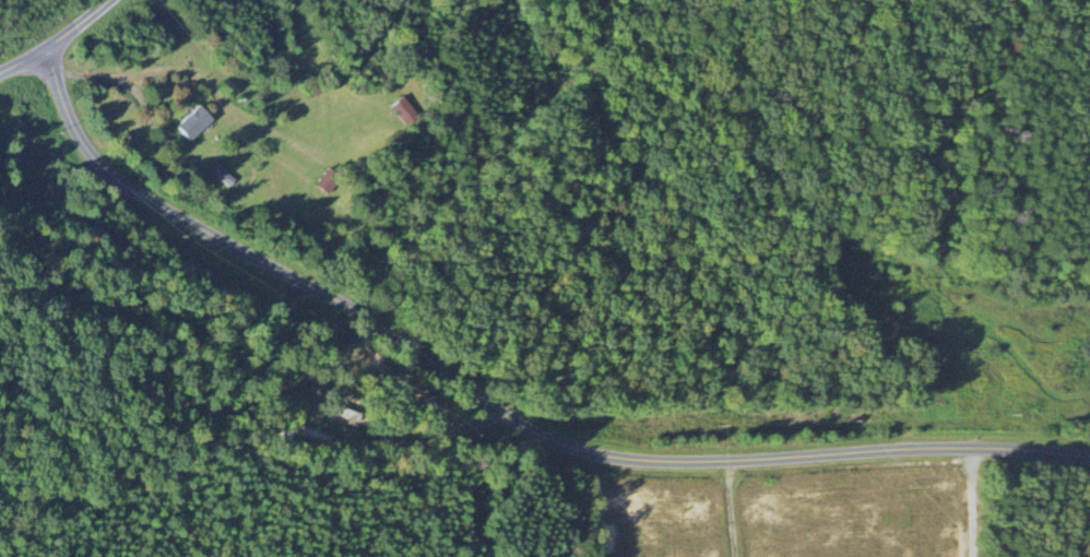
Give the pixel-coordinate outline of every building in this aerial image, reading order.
[(406,125),(418,116),(405,99),(392,108),(406,125)] [(192,143),(215,121),(201,107),(178,129),(192,143)] [(238,182),(219,164),(211,173),(230,191),(238,182)] [(317,188),(331,196),(339,181),(325,173),(317,188)]
